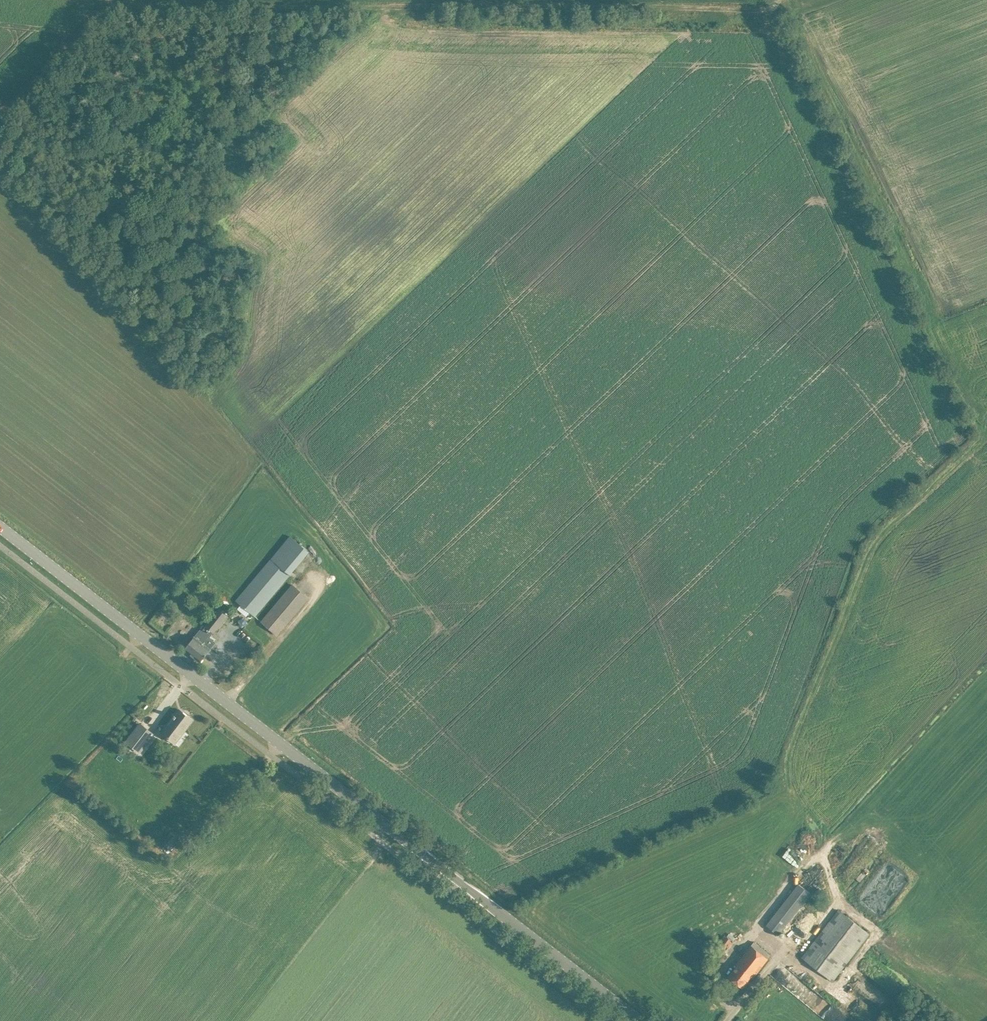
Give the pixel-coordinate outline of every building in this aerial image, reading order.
[(271,559),(236,600),(255,616),(309,552),(290,536),(271,559)] [(261,621),(277,635),(308,598),(292,584),(261,621)] [(220,609),(202,630),(200,629),(194,636),(190,641),(184,649),(200,662),(216,642),(209,636),(227,614),(220,609)] [(175,715),(173,717),(174,717),(162,733),(175,743),(186,727),(192,719),(180,709),(175,715)] [(142,723),(128,741),(140,751),(155,732),(142,723)] [(162,843),(168,849),(178,840),(171,834),(162,843)] [(810,893),(799,884),(774,915),(786,924),(810,893)] [(838,910),(802,957),(832,980),(869,934),(838,910)] [(777,935),(786,924),(774,915),(766,926),(777,935)] [(725,935),(715,947),(723,954),(733,941),(725,935)] [(738,965),(735,969),(729,977),(742,987),(751,976),(753,977),(768,958),(751,945),(736,964),(738,965)]
